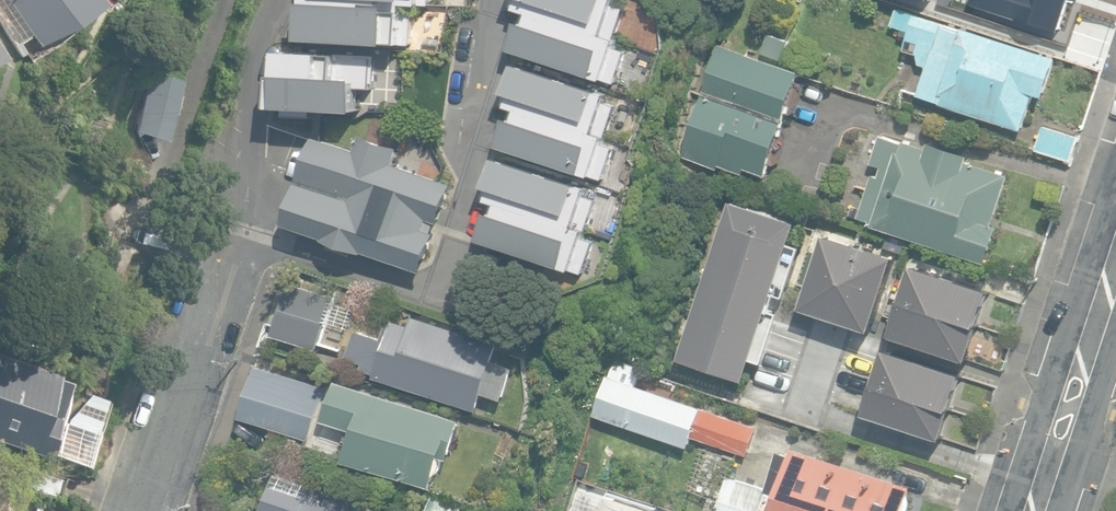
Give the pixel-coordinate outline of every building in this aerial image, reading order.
[(37,46),(99,3),(97,0),(6,0),(37,46)] [(627,51),(617,48),(630,9),(619,6),(621,0),(520,0),(517,9),(525,12),(512,49),(617,83),(627,51)] [(1059,31),(1069,0),(973,0),(972,3),(1059,31)] [(412,45),(414,10),(393,9),(393,5),(307,1),(305,38),(412,45)] [(919,95),(1023,130),(1035,94),(1045,97),(1058,57),(964,27),(963,30),(897,9),(892,26),(902,29),(901,35),(908,37),(905,49),(918,54),(920,64),(924,65),(918,84),(922,85),(919,95)] [(763,49),(785,56),(790,36),(768,30),(763,49)] [(1062,56),(1101,70),(1111,44),(1072,30),(1067,41),(1058,38),(1054,51),(1063,54),(1062,56)] [(721,166),(747,174),(749,168),(768,174),(802,69),(720,43),(683,157),(720,169),(721,166)] [(338,77),(338,51),(282,49),(281,73),(276,73),(274,106),(361,111),(361,78),(338,77)] [(604,178),(615,146),(605,143),(617,105),(607,101),(609,93),(516,63),(507,91),(513,93),(509,106),(512,107),(500,145),(604,178)] [(135,114),(167,124),(181,79),(150,69),(135,114)] [(1035,149),(1072,161),(1079,138),(1043,126),(1035,149)] [(397,164),(402,148),(364,134),(359,150),(320,136),(289,223),(425,271),(456,184),(397,164)] [(850,216),(989,261),(1000,227),(994,225),(1010,175),(968,162),(970,155),(931,142),(928,150),(881,135),(872,163),(883,167),(879,178),(874,176),(863,208),(854,205),(850,216)] [(585,273),(596,241),(586,238),(598,199),(588,196),(590,188),(497,158),(488,185),(494,187),(489,200),(493,202),(481,239),(585,273)] [(803,218),(732,195),(675,365),(746,388),(803,218)] [(903,252),(826,228),(799,311),(876,336),(903,252)] [(996,286),(911,258),(886,334),(973,361),(996,286)] [(273,335),(317,350),(335,298),(290,283),(273,335)] [(375,379),(479,412),(485,394),(505,401),(515,367),(496,361),(502,344),(413,316),(410,325),(394,320),(393,323),(388,322),(383,339),(356,331),(347,360),(372,368),(371,373),(376,374),(375,379)] [(973,361),(886,334),(859,419),(946,446),(973,361)] [(43,453),(67,380),(57,376),(58,373),(0,353),(0,438),(43,453)] [(597,414),(690,448),(695,436),(748,455),(758,428),(636,385),(643,368),(616,358),(597,414)] [(240,419),(310,441),(327,389),(257,367),(240,419)] [(350,460),(434,487),(443,457),(450,459),(463,420),(340,381),(328,419),(360,429),(350,460)] [(65,419),(90,427),(101,395),(89,391),(65,419)] [(596,440),(620,448),(627,428),(603,420),(596,440)] [(913,488),(791,449),(789,456),(780,453),(768,489),(728,476),(720,501),(709,497),(705,510),(905,510),(913,488)] [(367,504),(313,486),(309,498),(272,485),(263,510),(364,510),(367,504)] [(658,508),(607,491),(606,496),(583,488),(575,510),(657,510),(658,508)] [(473,508),(439,497),(434,510),(472,510),(473,508)]
